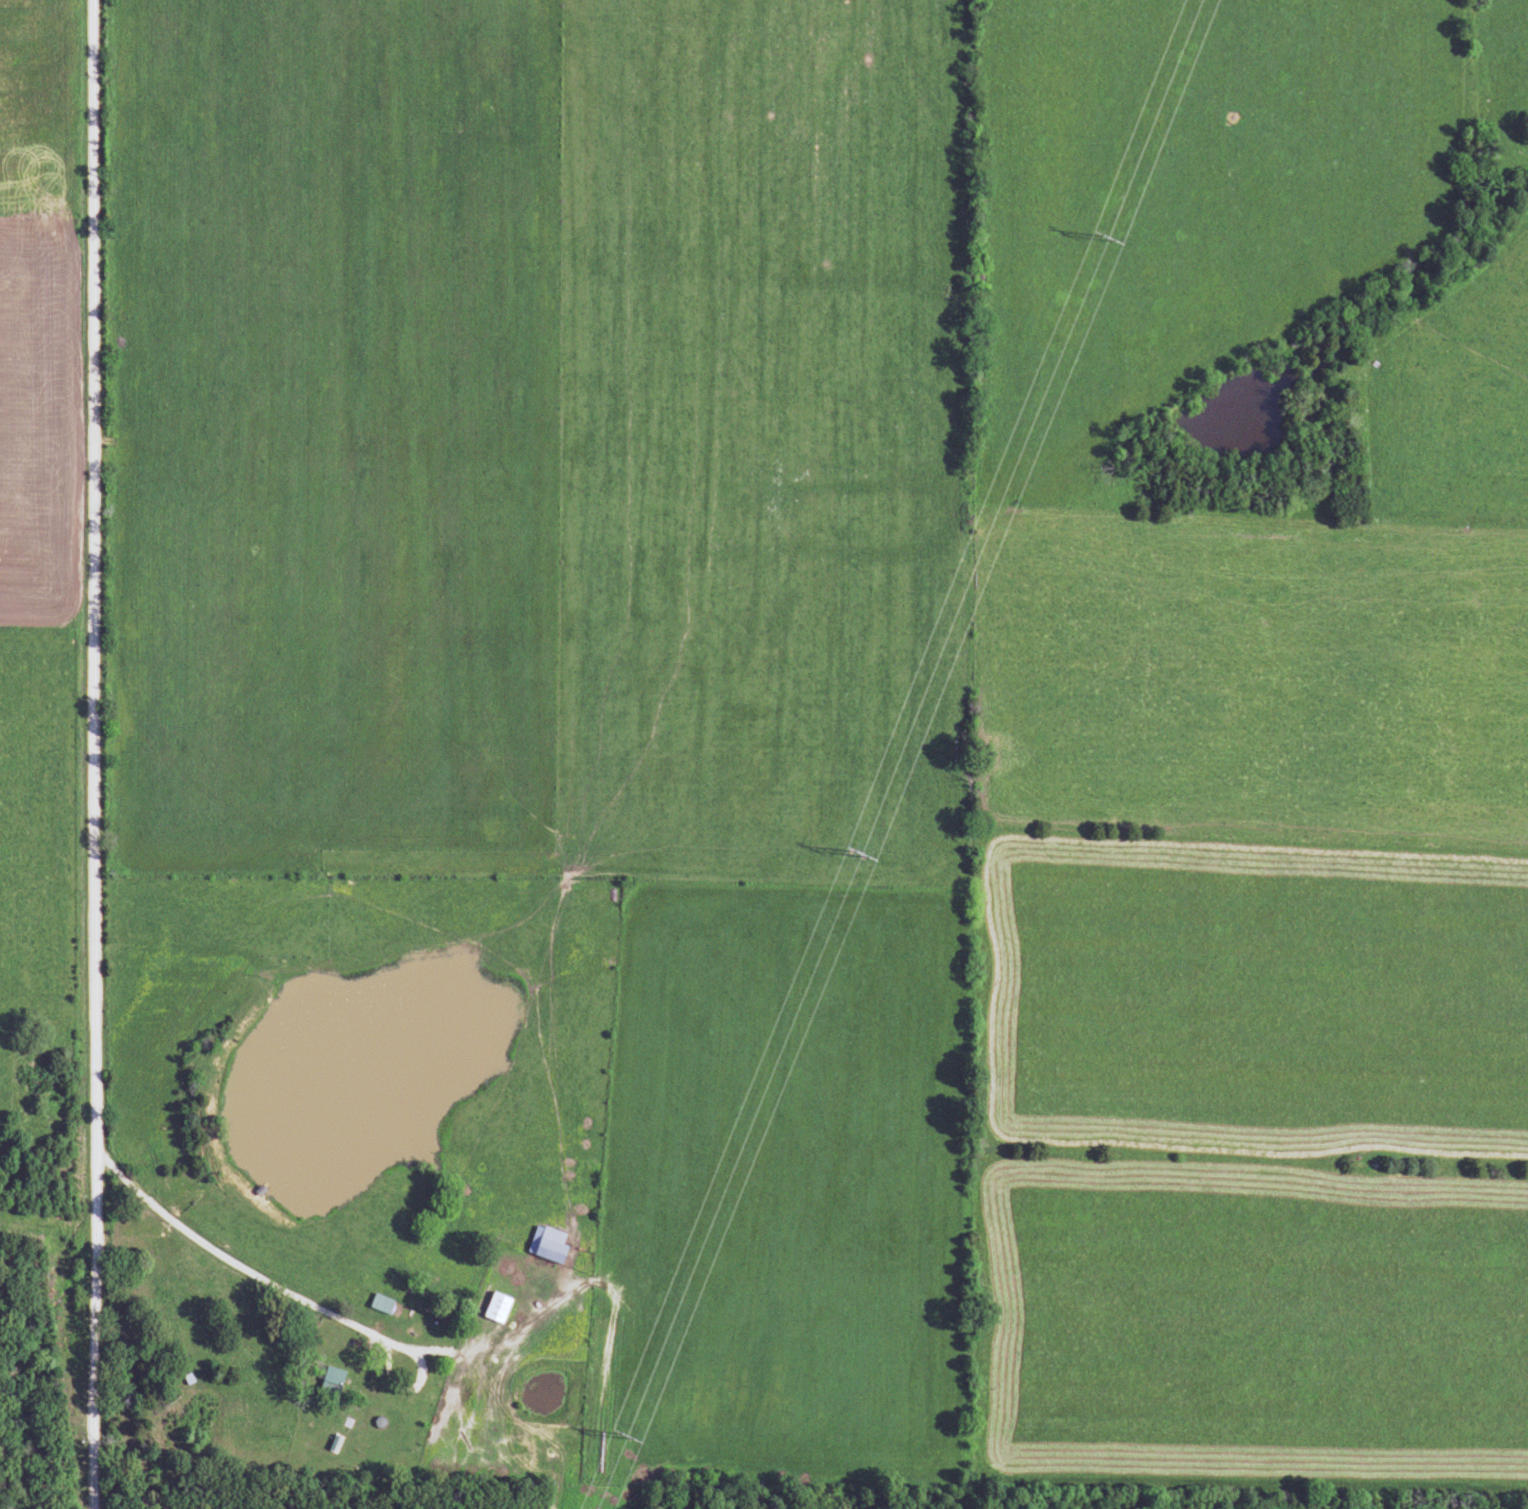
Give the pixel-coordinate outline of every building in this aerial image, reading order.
[(559,1246),(562,1235),(533,1226),(525,1254),(559,1265),(564,1248),(559,1246)] [(509,1300),(489,1293),(480,1319),(500,1326),(509,1300)] [(385,1315),(390,1302),(371,1295),(366,1308),(385,1315)] [(332,1405),(343,1373),(325,1367),(313,1399),(332,1405)] [(191,1383),(187,1375),(182,1377),(185,1385),(191,1383)]
